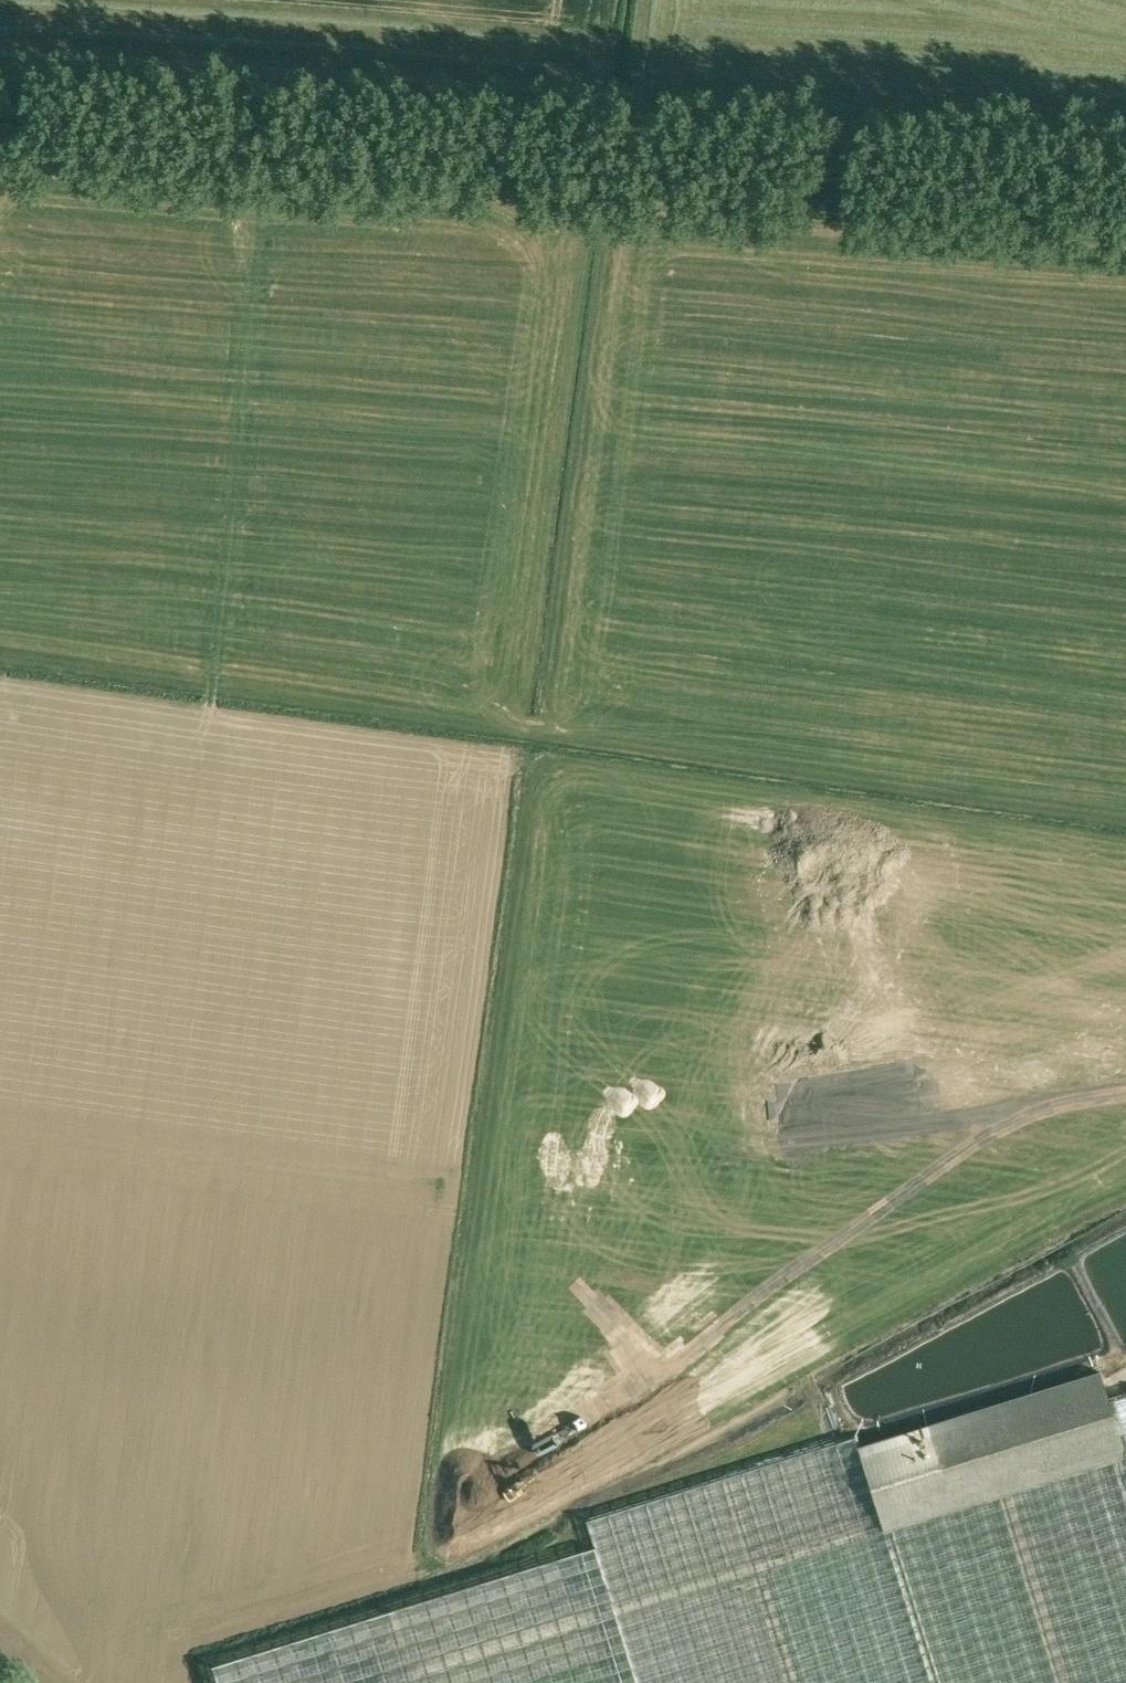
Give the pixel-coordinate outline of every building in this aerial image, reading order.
[(1110,1401),(1101,1372),(858,1448),(856,1437),(589,1520),(597,1546),(214,1667),(219,1682),(1125,1682),(1125,1396),(1110,1401)]
